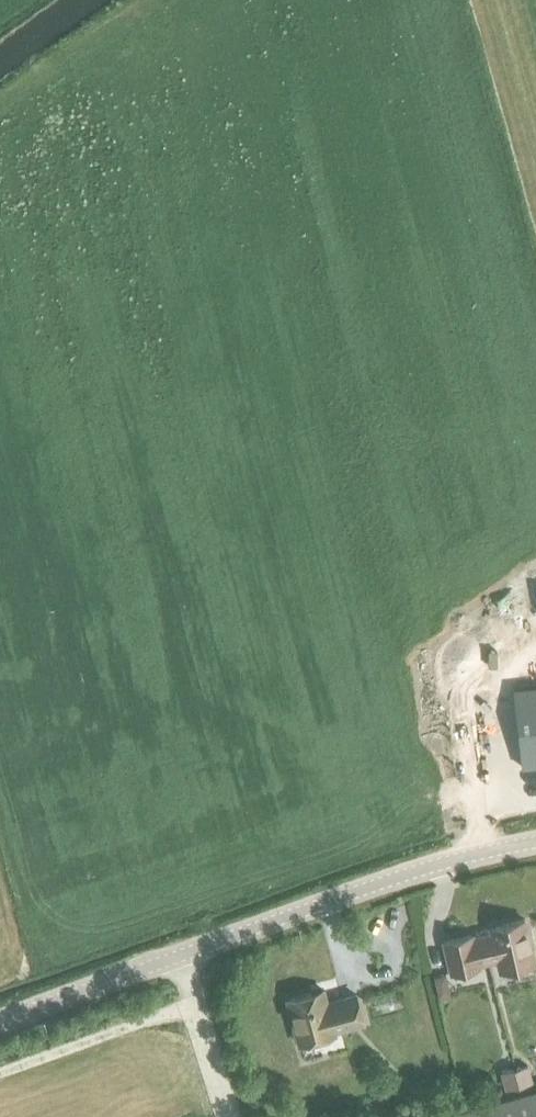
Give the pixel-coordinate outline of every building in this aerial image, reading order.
[(514,691),(523,766),(535,764),(535,688),(514,691)] [(491,926),(492,932),(473,937),(473,934),(445,940),(452,971),(454,971),(455,975),(467,972),(466,968),(480,965),(479,962),(498,957),(501,969),(534,961),(530,943),(534,942),(532,931),(527,930),(525,918),(491,926)] [(334,1029),(364,1022),(356,994),(326,1002),(323,989),(288,998),(300,1043),(335,1033),(334,1029)] [(501,1071),(505,1088),(533,1080),(529,1064),(501,1071)] [(433,1116),(535,1116),(535,1089),(433,1116)]
